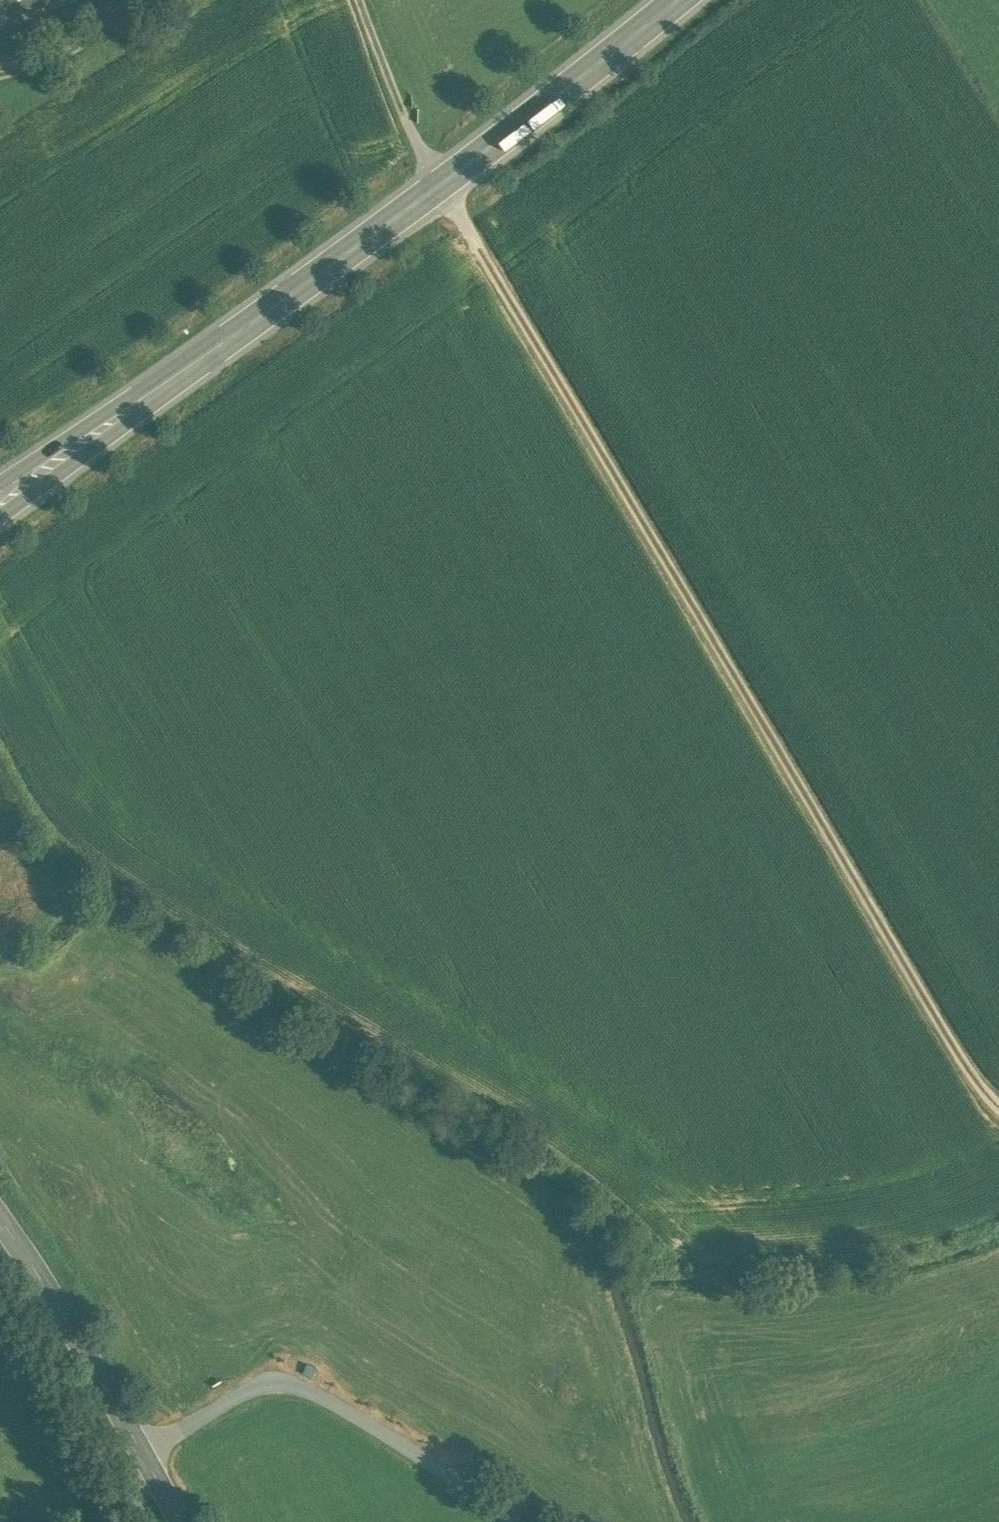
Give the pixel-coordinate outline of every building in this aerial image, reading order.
[(60,2),(59,0),(0,0),(0,13),(60,2)]
